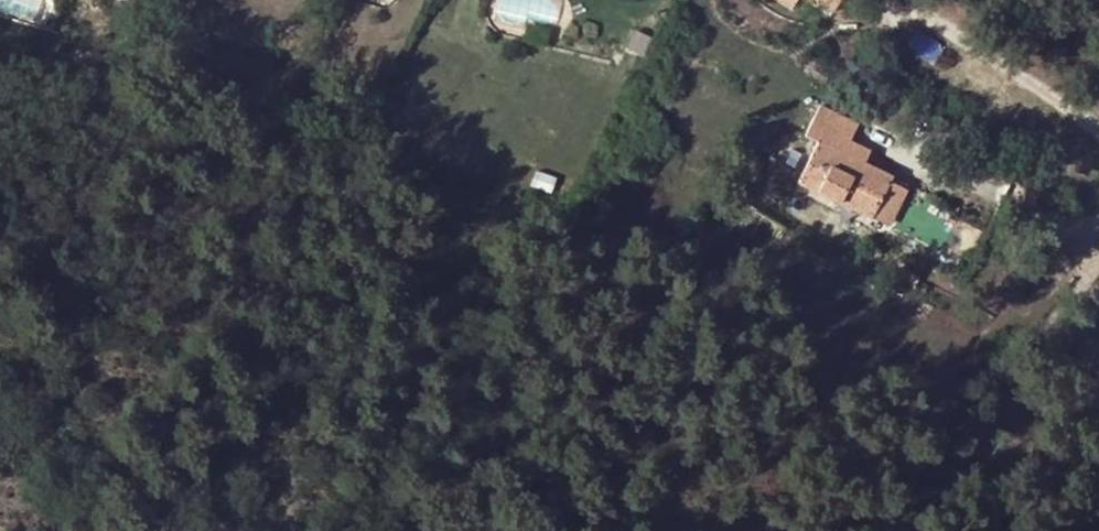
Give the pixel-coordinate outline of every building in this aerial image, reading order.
[(33,18),(38,0),(0,0),(0,9),(33,18)] [(791,10),(797,0),(775,0),(791,10)] [(833,12),(840,0),(813,0),(833,12)] [(805,132),(818,139),(799,180),(870,217),(891,176),(861,162),(841,151),(847,139),(854,123),(819,105),(805,132)] [(847,139),(841,151),(861,162),(867,149),(847,139)]
